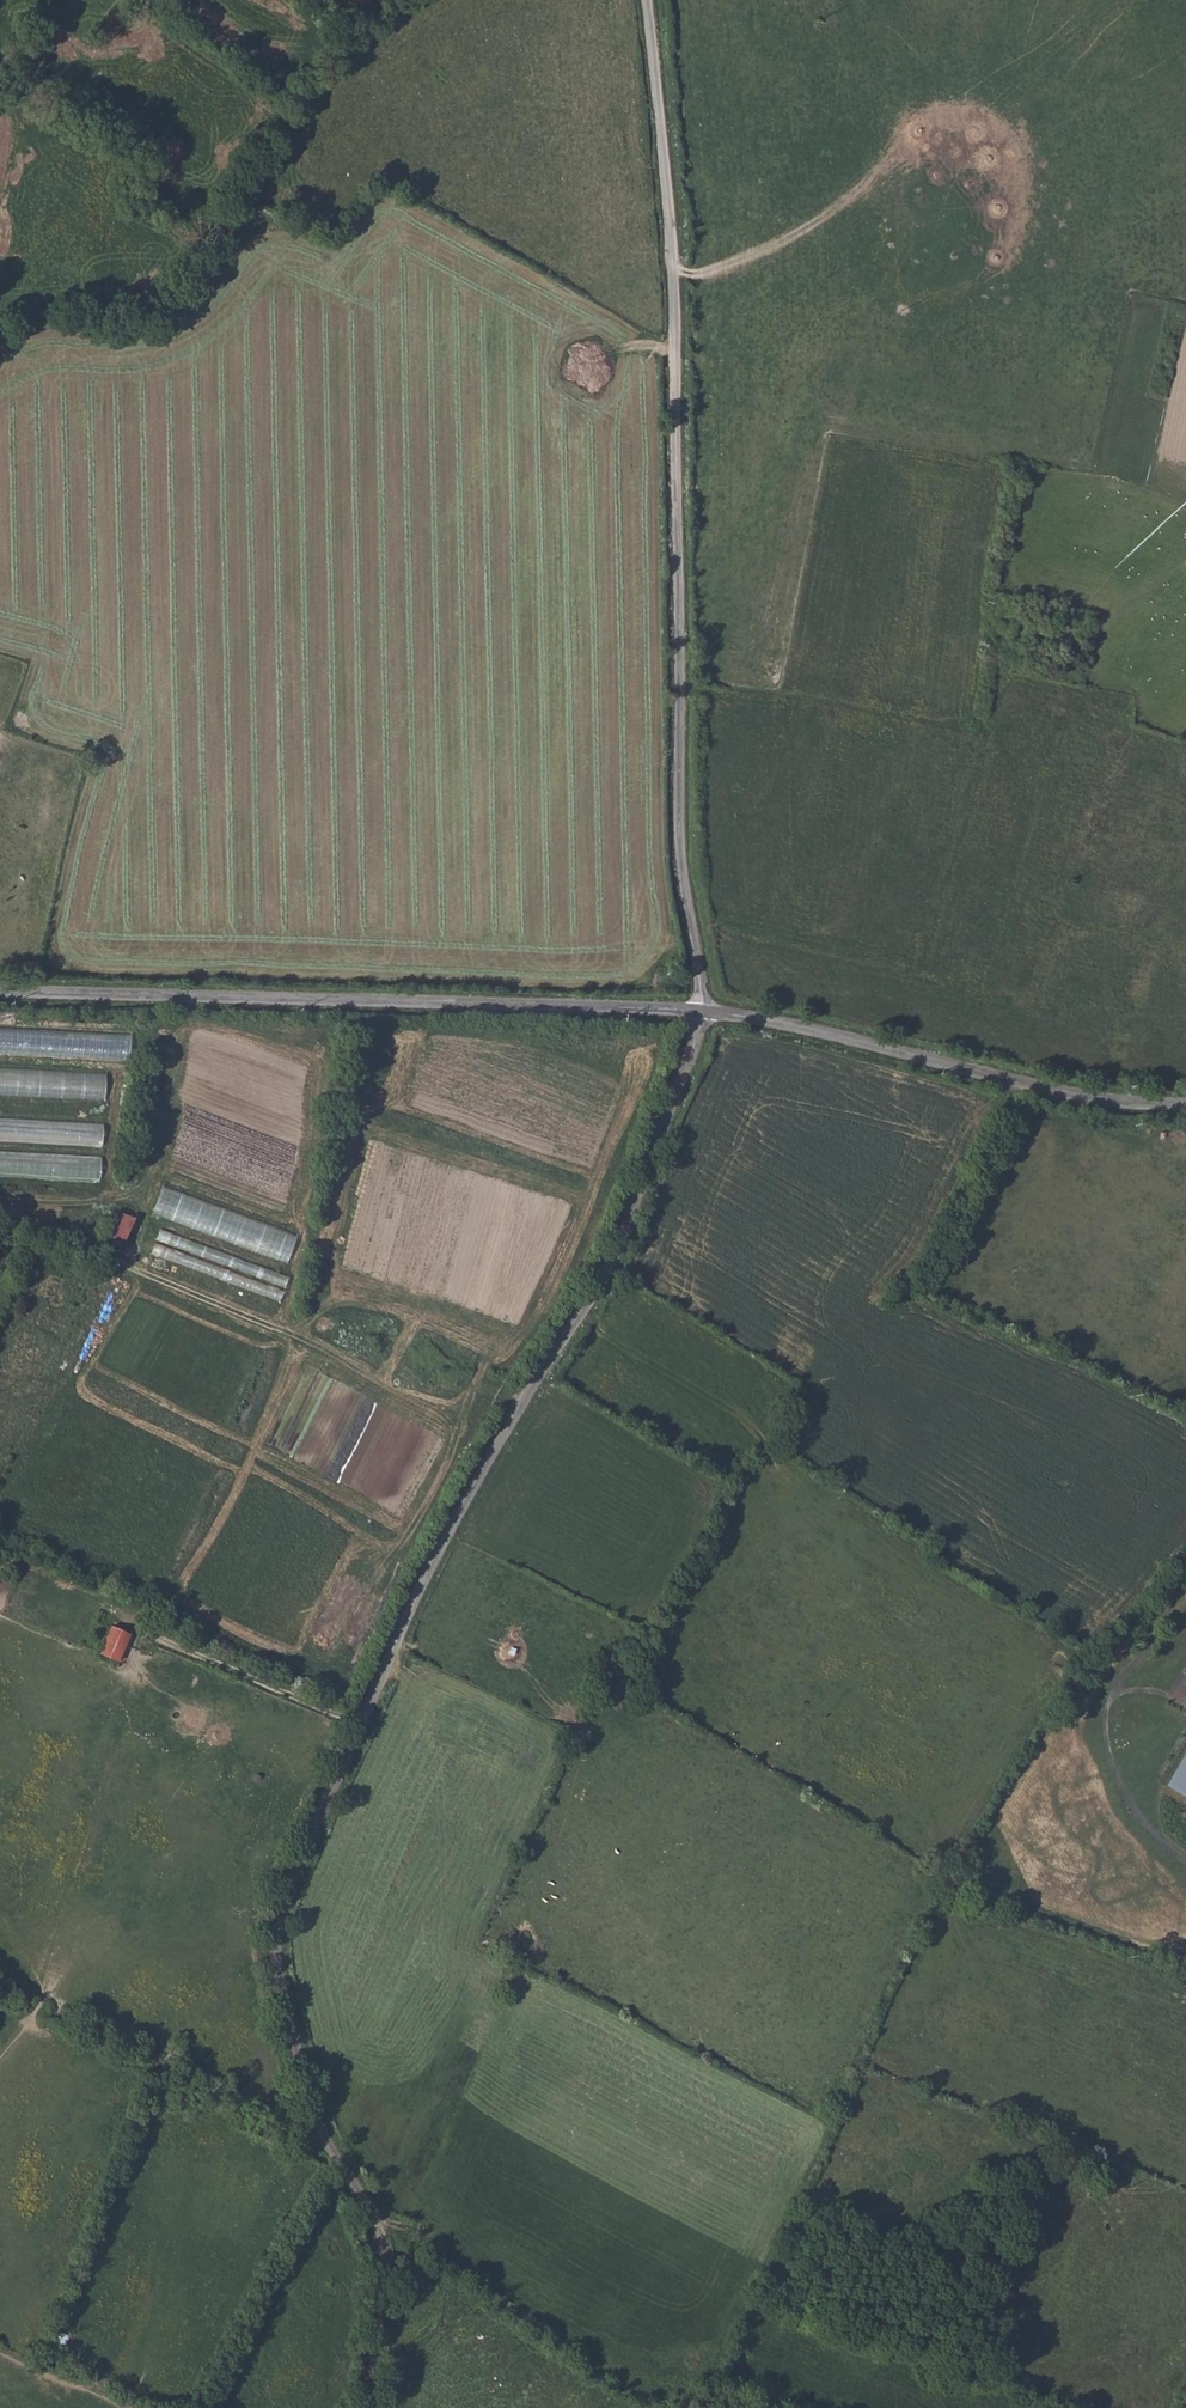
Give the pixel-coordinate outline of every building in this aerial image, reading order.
[(0,1028),(0,1051),(130,1058),(132,1036),(0,1028)] [(0,1067),(0,1092),(110,1098),(111,1073),(0,1067)] [(105,1179),(107,1156),(0,1150),(0,1173),(105,1179)] [(162,1185),(152,1212),(288,1260),(298,1232),(162,1185)] [(137,1219),(120,1212),(105,1245),(122,1253),(137,1219)] [(160,1231),(157,1240),(202,1251),(204,1242),(160,1231)] [(114,1627),(103,1654),(121,1662),(132,1636),(114,1627)] [(1165,1785),(1185,1798),(1185,1750),(1165,1785)]
